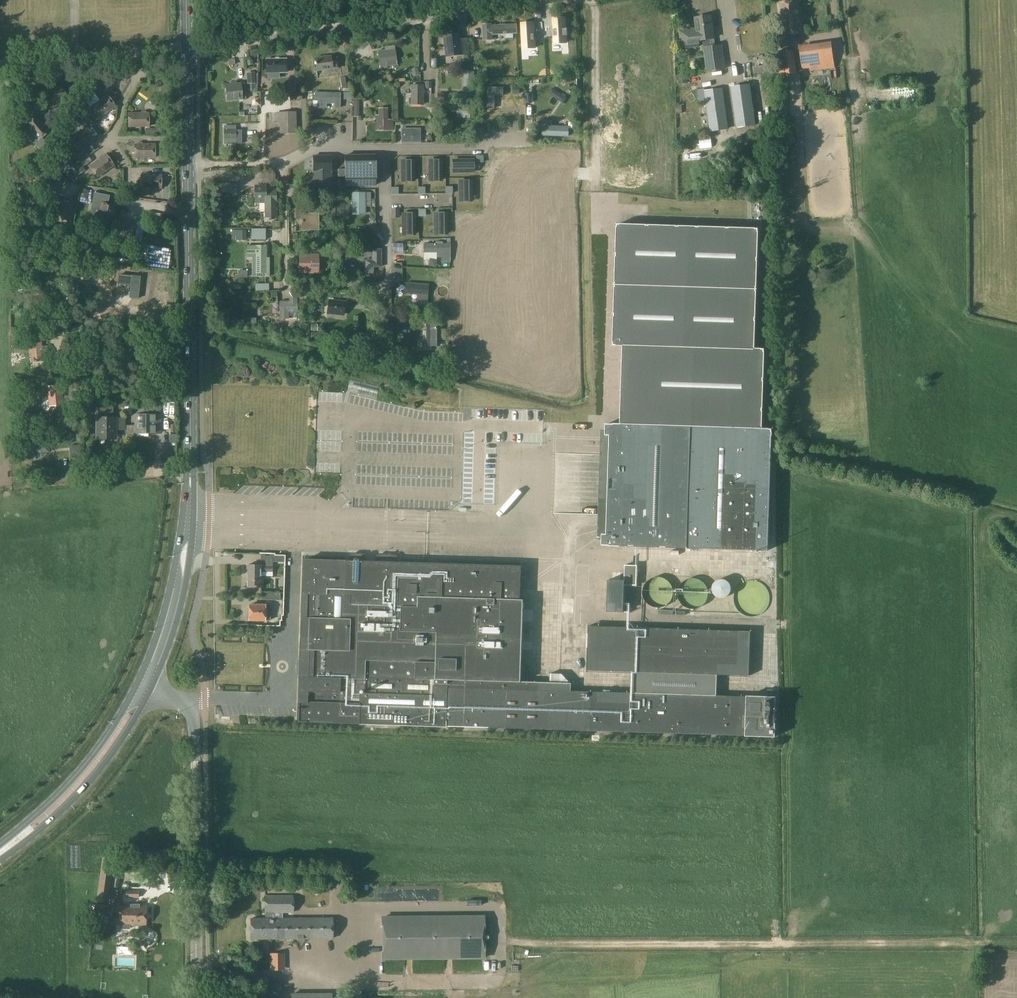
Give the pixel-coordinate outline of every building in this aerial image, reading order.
[(798,14),(797,1),(780,4),(782,17),(780,17),(782,36),(803,33),(800,14),(798,14)] [(560,16),(547,16),(547,46),(561,45),(560,16)] [(699,40),(704,40),(708,70),(726,68),(723,45),(715,46),(711,16),(695,18),(697,31),(692,32),(692,29),(680,31),(683,48),(700,46),(699,40)] [(521,21),(521,48),(534,48),(534,21),(521,21)] [(491,24),(483,24),(483,40),(492,40),(491,34),(506,34),(506,38),(513,38),(513,34),(518,33),(517,25),(491,25),(491,24)] [(460,33),(445,35),(447,56),(463,54),(460,33)] [(832,44),(799,49),(803,70),(810,68),(810,71),(836,67),(832,44)] [(381,65),(398,63),(395,46),(385,47),(385,51),(379,51),(381,65)] [(314,71),(338,68),(336,56),(313,58),(314,71)] [(287,59),(266,59),(266,71),(268,71),(279,71),(287,71),(287,59)] [(474,72),(464,72),(464,95),(474,95),(474,72)] [(679,84),(686,83),(685,76),(678,77),(679,84)] [(228,100),(244,99),(243,84),(227,85),(228,100)] [(552,109),(566,103),(557,84),(543,90),(552,109)] [(423,103),(424,85),(411,85),(411,103),(423,103)] [(504,86),(488,85),(487,107),(495,107),(496,93),(504,94),(504,86)] [(737,128),(754,125),(749,85),(731,87),(737,128)] [(52,109),(67,96),(59,86),(43,99),(48,105),(52,109)] [(705,89),(698,90),(699,100),(706,99),(705,89)] [(711,130),(726,128),(721,90),(706,93),(711,130)] [(339,107),(339,93),(317,93),(317,107),(325,107),(325,102),(334,103),(334,107),(339,107)] [(99,118),(115,106),(107,95),(91,107),(99,118)] [(471,117),(471,105),(451,106),(451,111),(457,111),(457,118),(471,117)] [(281,132),(295,131),(295,112),(277,113),(277,122),(280,122),(281,132)] [(128,127),(148,127),(148,113),(128,113),(128,127)] [(43,138),(50,131),(36,115),(27,124),(41,140),(43,138)] [(377,116),(376,130),(393,130),(393,120),(388,120),(388,116),(377,116)] [(543,126),(543,135),(569,136),(569,127),(553,126),(553,121),(543,121),(543,126)] [(237,126),(224,126),(224,144),(237,143),(241,143),(241,130),(237,130),(237,126)] [(79,150),(95,139),(87,128),(71,139),(79,150)] [(420,128),(403,128),(403,141),(420,141),(420,128)] [(41,140),(37,144),(41,150),(48,144),(43,138),(41,140)] [(135,158),(155,158),(155,144),(134,144),(135,158)] [(77,153),(65,160),(71,168),(72,167),(73,166),(79,162),(82,160),(87,156),(83,151),(78,154),(77,153)] [(97,177),(114,166),(106,155),(90,166),(97,177)] [(345,169),(338,169),(338,176),(345,176),(345,185),(375,185),(375,155),(345,156),(345,169)] [(331,187),(331,156),(313,156),(313,187),(331,187)] [(441,160),(429,160),(429,180),(441,180),(441,160)] [(473,160),(453,160),(453,172),(473,172),(473,160)] [(413,161),(402,161),(402,181),(414,181),(413,161)] [(73,166),(72,167),(78,175),(85,170),(79,162),(73,166)] [(39,185),(42,175),(24,171),(21,181),(39,185)] [(141,189),(161,189),(161,175),(141,175),(141,189)] [(471,181),(459,181),(460,201),(471,201),(471,181)] [(237,193),(238,184),(222,183),(222,192),(237,193)] [(265,200),(265,217),(276,217),(276,191),(264,191),(264,187),(255,187),(256,200),(265,200)] [(351,215),(364,215),(364,199),(371,199),(371,193),(351,193),(351,215)] [(114,213),(116,206),(108,204),(110,197),(95,194),(90,218),(98,220),(98,222),(110,224),(112,213),(114,213)] [(58,200),(57,221),(70,222),(72,201),(58,200)] [(317,230),(317,213),(302,213),(302,208),(295,208),(295,218),(301,218),(301,230),(317,230)] [(446,213),(434,214),(435,234),(447,233),(446,213)] [(414,214),(402,214),(403,234),(415,234),(414,214)] [(752,350),(755,232),(616,228),(613,342),(623,342),(621,425),(606,425),(606,435),(610,435),(607,537),(602,537),(602,544),(766,548),(770,431),(760,431),(763,350),(752,350)] [(88,242),(85,255),(114,261),(116,247),(88,242)] [(423,244),(423,252),(437,252),(437,257),(441,257),(441,262),(450,262),(450,244),(447,244),(442,244),(442,242),(436,242),(436,244),(423,244)] [(247,246),(247,255),(256,255),(256,274),(266,274),(266,246),(247,246)] [(381,266),(381,250),(373,250),(373,261),(366,261),(366,273),(373,273),(373,266),(381,266)] [(318,272),(318,255),(300,255),(300,272),(318,272)] [(119,275),(118,284),(130,285),(129,297),(138,297),(140,275),(132,274),(131,276),(119,275)] [(406,284),(406,293),(416,294),(416,306),(426,306),(427,285),(406,284)] [(279,318),(287,318),(287,312),(296,312),(295,299),(289,299),(289,302),(279,302),(279,318)] [(329,300),(327,314),(344,315),(345,302),(329,300)] [(60,328),(60,318),(52,317),(51,327),(60,328)] [(426,322),(426,346),(440,346),(440,322),(426,322)] [(41,346),(41,336),(30,336),(32,361),(43,361),(42,353),(48,353),(48,346),(41,346)] [(32,397),(46,396),(46,388),(50,388),(50,381),(31,382),(32,397)] [(159,404),(143,405),(143,415),(159,414),(159,404)] [(99,419),(98,440),(117,440),(117,419),(114,419),(114,413),(113,413),(99,413),(99,419)] [(23,423),(35,422),(35,414),(23,415),(23,423)] [(137,432),(160,432),(160,414),(159,414),(143,415),(137,415),(137,432)] [(34,451),(48,451),(48,440),(34,440),(34,451)] [(79,446),(70,446),(70,458),(80,457),(79,446)] [(521,563),(303,557),(299,720),(776,735),(777,695),(748,694),(748,695),(747,695),(717,694),(718,673),(749,673),(750,630),(589,625),(588,668),(634,670),(631,691),(572,689),(572,682),(522,679),(523,597),(520,598),(521,563)] [(265,565),(265,564),(260,564),(247,564),(247,586),(260,586),(260,571),(272,571),(272,565),(265,565)] [(624,565),(624,585),(637,585),(637,566),(624,565)] [(262,577),(262,585),(273,584),(272,576),(262,577)] [(643,591),(643,593),(643,594),(643,595),(643,597),(644,598),(644,599),(645,600),(646,602),(647,603),(648,604),(649,604),(650,605),(651,606),(652,606),(653,607),(655,607),(656,608),(657,608),(659,608),(660,608),(661,607),(663,607),(664,607),(665,606),(666,605),(667,605),(668,604),(669,603),(670,602),(671,601),(672,600),(672,599),(673,597),(673,596),(673,595),(673,593),(673,592),(673,591),(673,589),(673,588),(672,587),(672,586),(671,584),(670,583),(670,582),(669,581),(668,580),(667,580),(665,579),(664,578),(663,578),(662,578),(660,577),(659,577),(658,577),(656,577),(655,577),(654,578),(653,578),(651,579),(650,579),(649,580),(648,581),(647,582),(646,583),(645,584),(645,585),(644,586),(644,588),(643,589),(643,590),(643,591)] [(678,592),(678,593),(678,594),(678,596),(678,597),(679,598),(679,600),(680,601),(681,602),(681,603),(682,604),(683,605),(684,606),(685,607),(687,607),(688,608),(689,608),(690,609),(692,609),(693,609),(694,609),(696,609),(697,608),(698,608),(700,608),(701,607),(702,606),(703,605),(704,605),(705,604),(706,603),(706,601),(707,600),(708,599),(708,598),(708,596),(709,595),(709,594),(709,592),(709,591),(708,590),(708,589),(707,587),(707,586),(706,585),(705,584),(704,583),(703,582),(702,581),(701,580),(700,580),(699,579),(698,579),(696,579),(695,578),(694,578),(692,578),(691,578),(690,579),(689,579),(687,580),(686,580),(685,581),(684,582),(683,582),(682,583),(681,584),(680,586),(680,587),(679,588),(679,589),(678,590),(678,592)] [(712,588),(712,589),(712,590),(712,591),(713,592),(713,593),(713,594),(714,595),(715,596),(716,596),(716,597),(717,597),(718,598),(719,598),(720,599),(721,599),(722,599),(723,599),(724,598),(725,598),(726,598),(727,597),(728,596),(729,596),(729,595),(730,595),(730,594),(731,593),(731,592),(731,591),(731,590),(731,589),(731,588),(731,587),(731,586),(731,585),(730,584),(730,583),(729,583),(729,582),(728,582),(727,581),(726,580),(725,580),(724,580),(723,579),(722,579),(721,579),(720,579),(719,580),(718,580),(717,581),(716,581),(715,582),(714,583),(713,584),(713,585),(713,586),(712,586),(712,587),(712,588)] [(734,597),(734,598),(734,600),(734,602),(734,603),(735,605),(735,606),(736,608),(737,609),(738,610),(739,611),(740,612),(741,613),(743,614),(744,615),(746,616),(747,616),(749,616),(750,617),(752,617),(754,617),(755,616),(757,616),(758,616),(760,615),(761,614),(762,613),(764,612),(765,611),(766,610),(767,609),(768,607),(769,606),(769,605),(770,603),(770,602),(770,600),(770,598),(770,597),(770,595),(770,594),(769,592),(768,591),(768,589),(767,588),(766,587),(765,585),(764,584),(762,583),(761,583),(760,582),(758,581),(757,581),(755,580),(753,580),(752,580),(750,580),(749,580),(747,581),(746,581),(744,582),(743,583),(741,584),(740,584),(739,586),(738,587),(737,588),(736,589),(735,591),(735,592),(734,594),(734,595),(734,597)] [(270,619),(270,604),(265,604),(249,604),(249,619),(265,620),(265,619),(270,619)] [(111,873),(113,859),(102,857),(101,872),(111,873)] [(97,899),(97,902),(107,903),(107,900),(110,874),(101,873),(97,899)] [(293,896),(265,897),(265,912),(265,919),(272,919),(272,912),(293,912),(293,896)] [(106,904),(97,904),(97,914),(105,915),(106,904)] [(140,905),(133,905),(119,905),(118,926),(146,926),(146,905),(140,905)] [(384,919),(384,956),(480,957),(480,917),(384,919)] [(331,918),(252,919),(253,938),(332,938),(331,918)] [(118,945),(117,954),(134,956),(135,947),(118,945)] [(263,983),(263,997),(281,997),(281,983),(263,983)]
